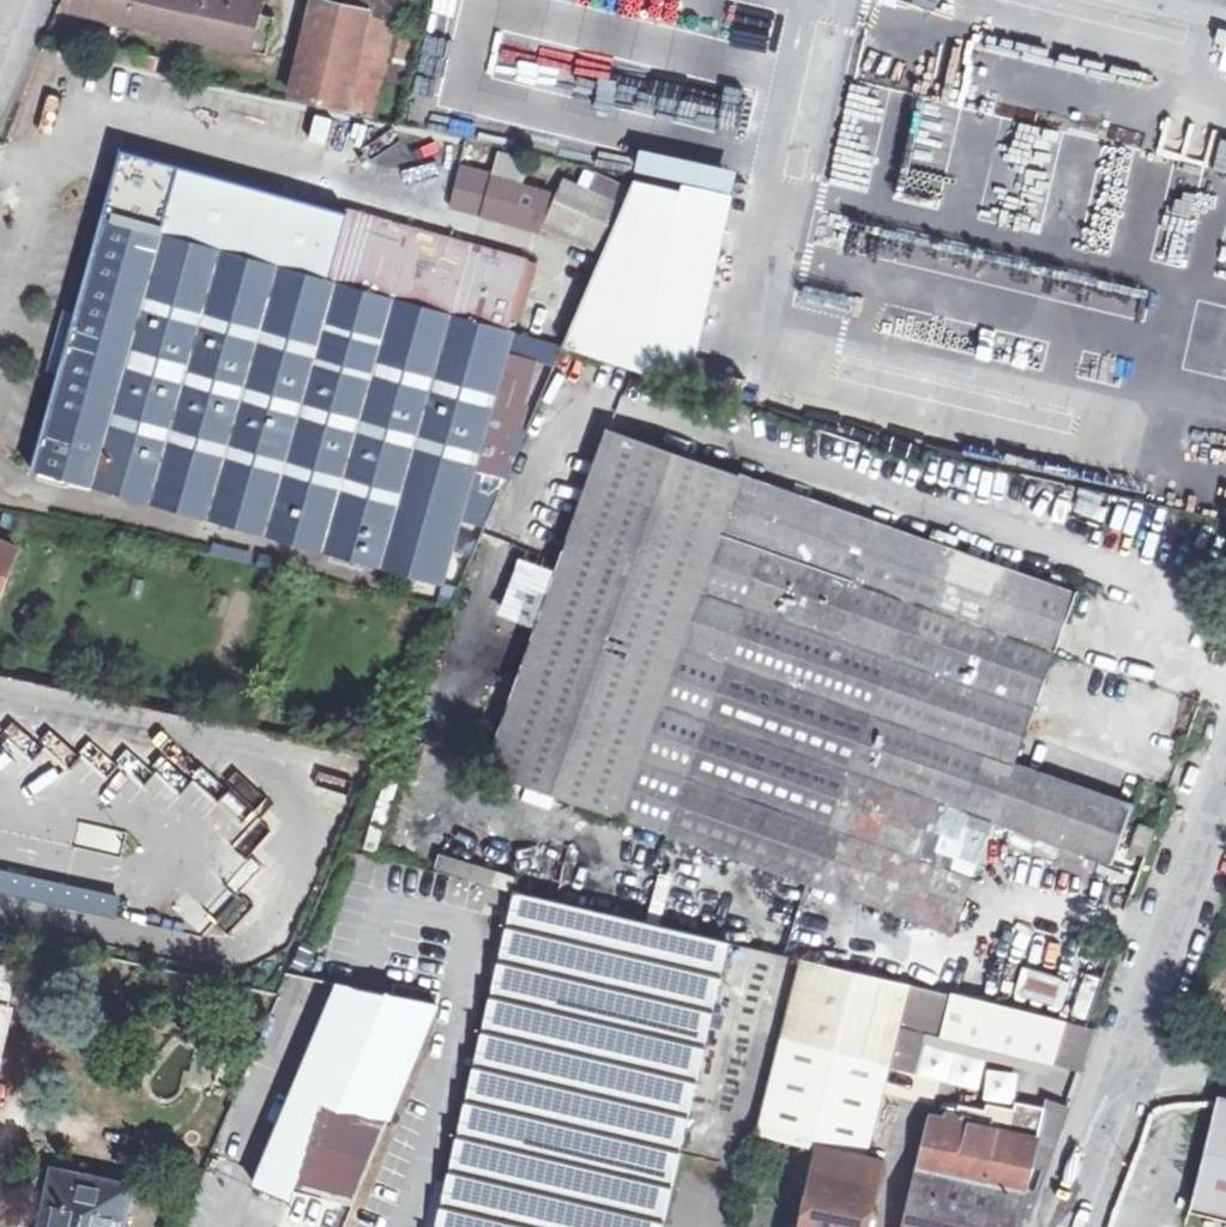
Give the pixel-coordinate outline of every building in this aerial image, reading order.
[(190,35),(199,0),(68,0),(67,7),(190,35)] [(190,35),(261,52),(269,18),(261,16),(265,0),(199,0),(190,35)] [(414,23),(421,0),(316,0),(291,93),(373,113),(383,77),(399,18),(414,23)] [(606,58),(631,62),(641,0),(615,0),(606,58)] [(399,80),(414,23),(399,18),(383,77),(399,80)] [(486,177),(476,214),(534,230),(544,193),(515,185),(522,161),(493,154),(486,177)] [(476,214),(487,174),(456,166),(445,205),(476,214)] [(631,176),(561,342),(693,373),(732,199),(671,185),(631,176)] [(559,179),(540,219),(591,244),(610,204),(559,179)] [(984,200),(1011,201),(1012,187),(984,186),(984,200)] [(344,209),(324,281),(502,330),(521,258),(344,209)] [(502,330),(324,281),(104,221),(35,473),(432,582),(464,467),(495,353),(502,330)] [(557,349),(502,334),(497,350),(525,358),(550,365),(557,349)] [(493,475),(524,360),(495,353),(464,467),(493,475)] [(991,819),(1111,863),(1130,808),(1011,763),(1071,595),(621,435),(502,772),(807,882),(950,933),(991,819)] [(205,556),(248,565),(251,551),(208,542),(205,556)] [(0,545),(0,583),(14,551),(0,545)] [(187,826),(189,810),(164,807),(162,823),(187,826)] [(1128,849),(1145,856),(1154,829),(1137,823),(1128,849)] [(240,887),(256,865),(234,849),(218,871),(240,887)] [(441,860),(438,877),(491,887),(515,891),(518,873),(441,860)] [(0,878),(0,896),(20,901),(24,883),(0,878)] [(120,905),(24,883),(20,901),(116,923),(120,905)] [(517,895),(506,942),(496,981),(493,997),(437,1226),(658,1226),(726,944),(517,895)] [(804,962),(944,995),(948,977),(807,946),(804,962)] [(957,998),(944,995),(804,962),(795,961),(775,1038),(887,1066),(898,1023),(949,1035),(957,998)] [(274,1049),(306,980),(289,976),(281,995),(279,999),(259,1044),(274,1049)] [(11,981),(0,979),(0,1028),(11,981)] [(287,1202),(281,1226),(345,1226),(434,1011),(337,987),(249,1191),(287,1202)] [(949,1035),(1052,1063),(1062,1023),(1015,1012),(957,998),(949,1035)] [(1062,1023),(1052,1063),(1074,1069),(1086,1028),(1083,1028),(1062,1023)] [(882,1164),(863,1159),(887,1066),(775,1038),(750,1135),(816,1152),(801,1226),(868,1226),(882,1164)] [(1225,1218),(1225,1096),(1221,1094),(1193,1210),(1225,1218)] [(1043,1112),(1014,1105),(1012,1112),(984,1105),(978,1129),(932,1118),(904,1226),(1016,1226),(1043,1112)] [(122,1195),(64,1183),(57,1213),(40,1209),(36,1226),(116,1226),(122,1195)] [(287,1202),(249,1191),(232,1226),(281,1226),(287,1202)]
